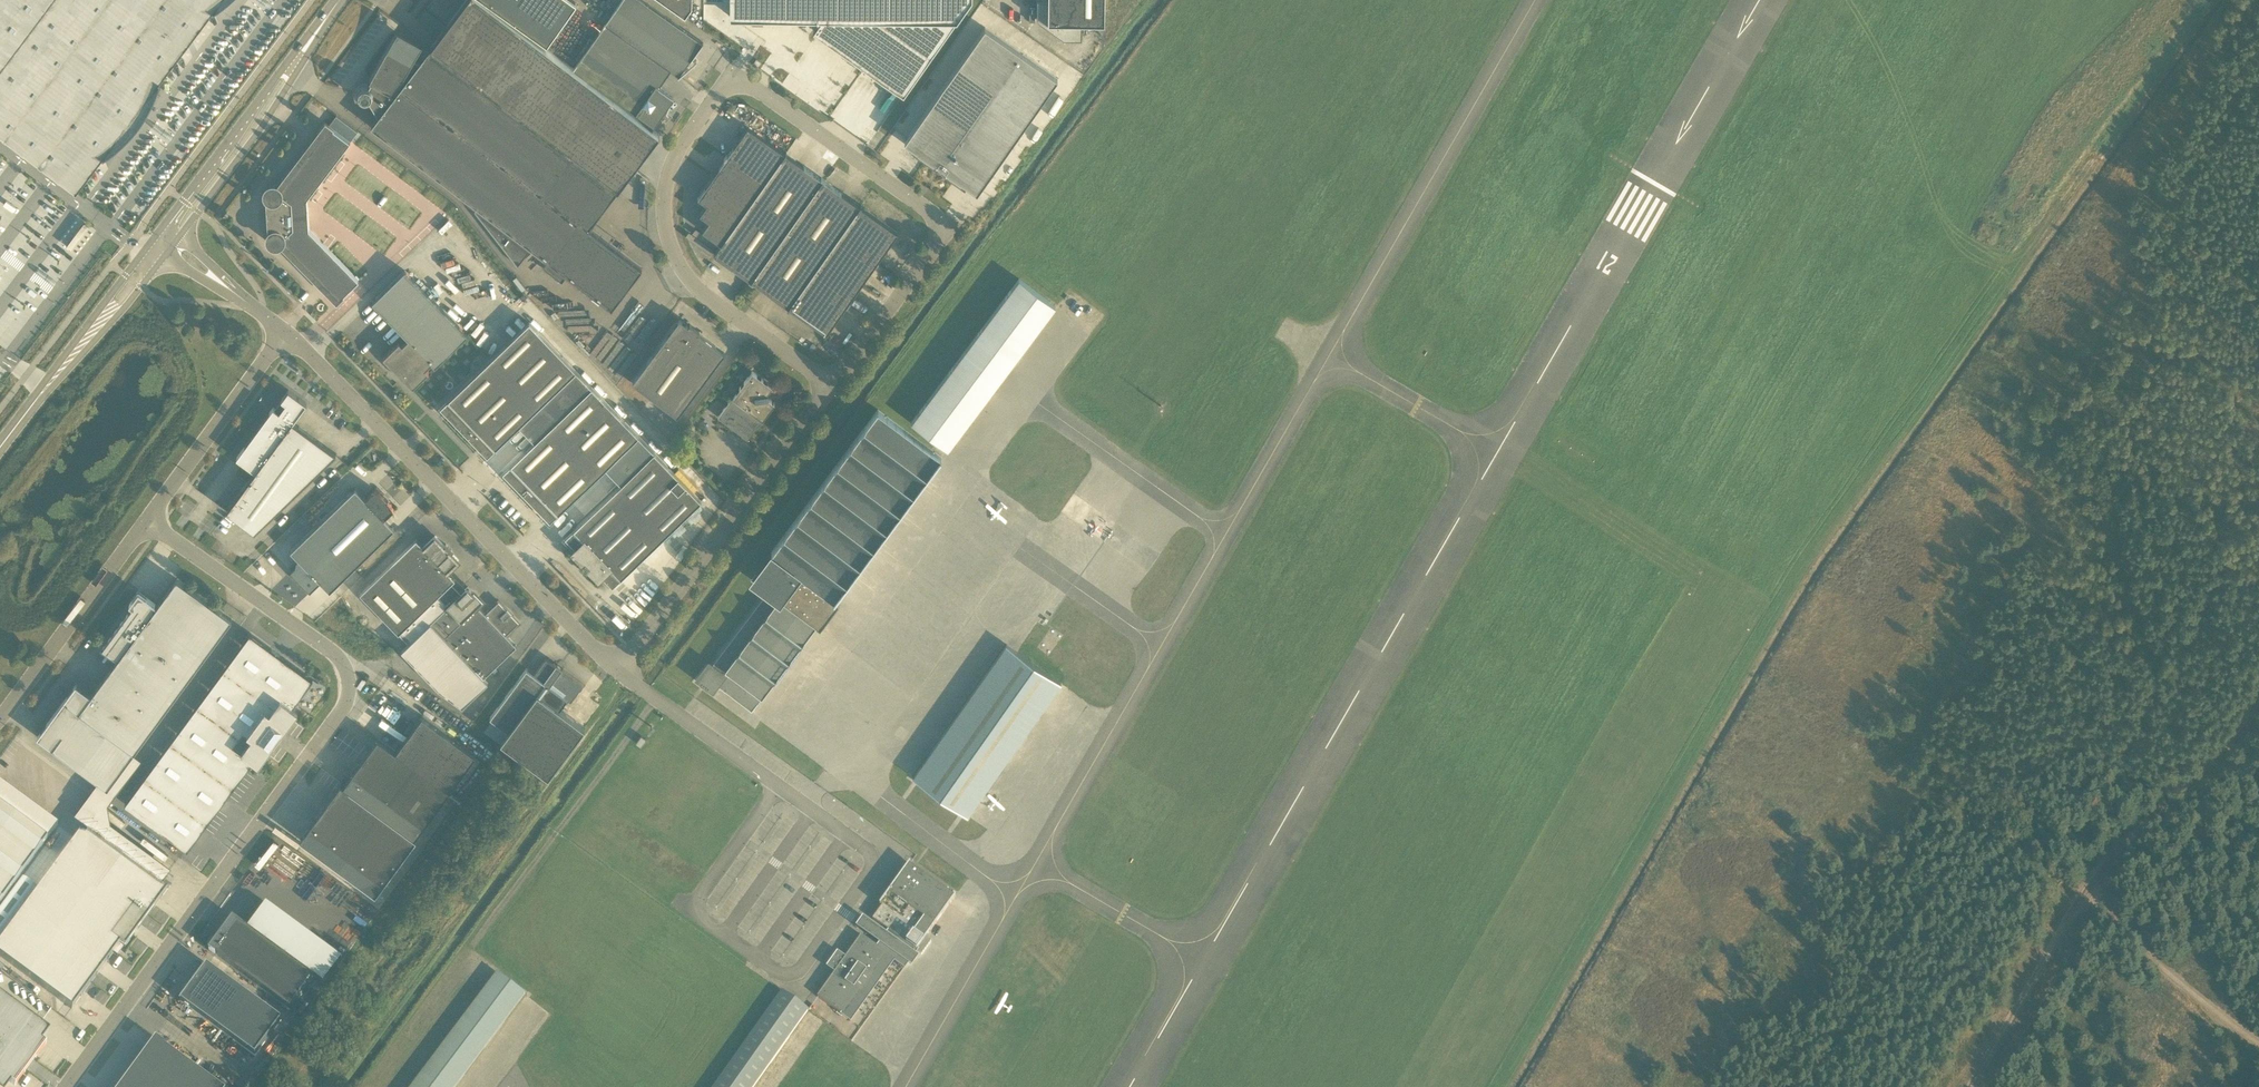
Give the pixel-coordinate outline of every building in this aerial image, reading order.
[(76,193),(103,158),(108,155),(113,152),(118,148),(130,136),(139,126),(147,114),(155,99),(157,94),(159,88),(161,82),(160,82),(213,12),(213,13),(218,9),(223,6),(228,2),(230,0),(0,0),(0,136),(76,193)] [(370,85),(367,84),(365,83),(362,84),(359,86),(358,88),(356,90),(356,93),(356,96),(358,99),(360,101),(362,102),(365,103),(368,103),(370,102),(378,116),(371,126),(380,132),(478,206),(475,210),(510,256),(522,240),(531,247),(541,254),(550,261),(611,308),(642,268),(588,228),(618,189),(659,134),(481,0),(467,0),(431,47),(420,61),(413,58),(418,50),(395,37),(371,80),(372,81),(370,85)] [(547,44),(576,3),(572,0),(484,0),(547,44)] [(671,70),(679,75),(678,76),(678,77),(681,74),(680,73),(683,69),(685,70),(689,67),(686,65),(690,59),(691,60),(703,42),(702,43),(641,0),(622,0),(605,24),(671,70)] [(684,17),(692,7),(692,0),(660,0),(684,17)] [(730,16),(823,17),(813,30),(904,94),(970,0),(730,0),(730,16)] [(1037,19),(1063,38),(1081,38),(1081,22),(1103,23),(1104,23),(1105,0),(1037,0),(1037,19)] [(996,21),(915,136),(927,144),(926,145),(947,160),(948,159),(954,164),(954,165),(975,180),(976,179),(985,186),(988,187),(1069,73),(996,21)] [(605,24),(573,69),(654,125),(661,116),(664,118),(662,120),(662,121),(665,118),(668,114),(666,113),(672,100),(674,97),(659,87),(671,70),(605,24)] [(267,222),(268,237),(268,238),(269,240),(269,241),(270,242),(270,243),(271,243),(272,244),(273,245),(274,245),(275,245),(277,245),(278,245),(279,245),(280,244),(281,244),(282,243),(282,242),(283,241),(331,289),(327,293),(336,302),(344,294),(358,280),(308,229),(307,198),(350,141),(334,129),(325,122),(317,132),(321,135),(279,189),(279,188),(278,188),(277,187),(276,186),(275,186),(274,186),(272,186),(271,186),(270,186),(269,187),(268,187),(267,188),(267,189),(266,190),(266,191),(266,192),(266,194),(266,195),(267,210),(270,209),(271,222),(267,222)] [(721,244),(785,153),(748,127),(698,198),(707,204),(700,214),(709,221),(702,230),(721,244)] [(752,281),(823,180),(785,153),(721,244),(714,254),(752,281)] [(752,281),(790,307),(861,206),(823,180),(752,281)] [(898,232),(861,206),(790,307),(827,333),(898,232)] [(32,265),(37,257),(25,250),(21,259),(32,265)] [(373,302),(409,339),(402,345),(399,341),(383,357),(413,387),(429,372),(426,368),(432,362),(435,366),(468,334),(405,270),(373,302)] [(1055,305),(1019,278),(912,421),(948,448),(1055,305)] [(855,308),(851,313),(858,318),(862,313),(855,308)] [(678,416),(725,352),(698,333),(700,331),(690,323),(688,325),(680,319),(673,328),(632,382),(678,416)] [(449,400),(441,407),(487,456),(576,371),(529,322),(449,400)] [(753,370),(718,416),(748,438),(775,402),(768,397),(767,393),(773,385),(753,370)] [(511,464),(503,472),(550,521),(558,513),(606,467),(639,436),(592,387),(576,371),(542,403),(558,419),(511,464)] [(227,511),(255,531),(336,453),(293,422),(307,403),(289,390),(275,408),(274,407),(237,457),(256,471),(227,511)] [(715,683),(752,710),(759,701),(816,625),(820,628),(839,602),(835,600),(941,457),(877,410),(772,551),(771,550),(749,579),(767,592),(711,667),(710,666),(701,678),(705,680),(706,681),(708,683),(713,686),(715,683)] [(621,483),(654,452),(639,436),(606,467),(621,483)] [(585,558),(589,562),(593,565),(590,568),(599,578),(602,575),(613,586),(702,500),(694,492),(654,452),(621,483),(566,537),(576,548),(573,551),(582,560),(585,558)] [(375,489),(366,499),(355,488),(347,496),(290,550),(329,591),(387,536),(394,528),(384,518),(394,509),(393,506),(391,504),(390,502),(388,499),(386,497),(384,496),(382,494),(380,492),(378,491),(375,489)] [(399,633),(431,602),(455,578),(447,570),(459,560),(450,551),(450,548),(447,544),(444,544),(435,536),(424,546),(416,538),(360,593),(399,633)] [(76,685),(38,737),(99,782),(125,746),(134,753),(232,619),(177,579),(157,606),(139,592),(129,605),(135,609),(130,616),(128,615),(103,648),(118,659),(92,696),(77,685),(76,685)] [(509,653),(517,645),(506,634),(519,622),(511,614),(512,613),(508,608),(507,609),(499,601),(486,613),(478,604),(483,599),(474,590),(472,592),(467,587),(458,596),(456,595),(446,604),(447,606),(401,649),(438,688),(462,706),(489,681),(484,676),(509,653)] [(250,633),(125,803),(188,849),(254,759),(259,763),(298,710),(293,706),(310,683),(313,679),(250,633)] [(917,779),(941,796),(963,812),(968,815),(1061,682),(1018,652),(1006,644),(913,776),(917,779)] [(549,776),(585,727),(560,708),(567,698),(571,701),(583,686),(546,659),(535,673),(527,667),(490,716),(509,730),(501,741),(549,776)] [(313,679),(310,683),(316,687),(319,683),(313,679)] [(450,790),(476,755),(422,715),(396,751),(450,790)] [(636,743),(641,747),(646,739),(641,735),(636,743)] [(450,790),(396,751),(378,738),(352,774),(424,827),(450,790)] [(416,839),(341,783),(308,828),(384,883),(416,839)] [(47,839),(0,804),(0,903),(47,839)] [(0,940),(0,956),(72,1008),(119,944),(124,948),(172,883),(163,877),(87,821),(0,940)] [(276,877),(267,889),(341,943),(370,904),(296,849),(288,860),(287,861),(284,859),(273,875),(276,877)] [(882,943),(909,962),(917,950),(922,954),(932,941),(926,937),(955,897),(915,869),(914,868),(913,867),(909,864),(907,868),(908,869),(905,873),(904,872),(889,893),(891,894),(873,919),(890,931),(884,940),(882,943)] [(0,907),(0,937),(37,887),(30,882),(23,877),(0,907)] [(221,934),(209,951),(290,1010),(313,977),(239,923),(227,939),(221,934)] [(824,988),(818,997),(827,1003),(851,1020),(875,987),(894,959),(905,966),(905,967),(909,962),(882,943),(879,947),(862,935),(856,944),(853,947),(848,955),(847,955),(846,957),(837,951),(826,967),(835,973),(834,973),(835,974),(829,981),(824,988)] [(255,1056),(282,1020),(207,966),(181,1001),(255,1056)] [(526,994),(498,973),(412,1086),(456,1086),(526,994)] [(783,991),(720,1078),(714,1086),(753,1086),(759,1078),(809,1009),(783,991)] [(29,1063),(34,1056),(36,1057),(36,1056),(35,1055),(44,1043),(46,1044),(46,1043),(42,1040),(33,1033),(40,1024),(43,1026),(43,1025),(0,993),(0,1042),(29,1063)] [(118,1086),(221,1086),(154,1038),(118,1086)] [(2,1076),(11,1082),(15,1085),(14,1084),(23,1071),(25,1072),(25,1071),(24,1070),(29,1063),(0,1042),(0,1078),(2,1076)]
